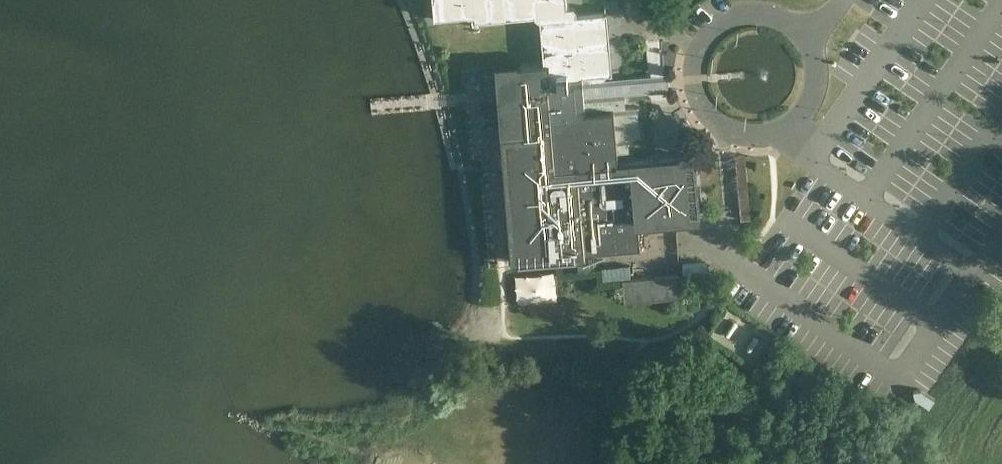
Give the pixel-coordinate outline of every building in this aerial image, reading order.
[(436,15),(438,15),(477,13),(477,14),(477,17),(536,12),(542,18),(545,62),(519,64),(519,63),(496,65),(513,262),(585,256),(585,254),(639,249),(637,223),(699,218),(694,155),(619,162),(618,152),(630,151),(629,138),(640,137),(638,107),(626,108),(624,78),(605,80),(605,77),(605,73),(605,72),(611,71),(606,11),(577,14),(577,13),(577,9),(573,5),(568,5),(567,6),(567,0),(435,0),(436,15)] [(649,38),(648,62),(662,63),(663,38),(649,38)] [(465,118),(476,117),(475,100),(464,101),(465,118)] [(674,108),(653,110),(654,121),(675,119),(674,108)] [(614,275),(614,264),(589,265),(590,276),(614,275)] [(680,275),(623,279),(624,301),(682,296),(680,275)] [(715,318),(703,335),(712,341),(723,324),(715,318)] [(728,353),(739,359),(750,340),(738,334),(728,353)]
